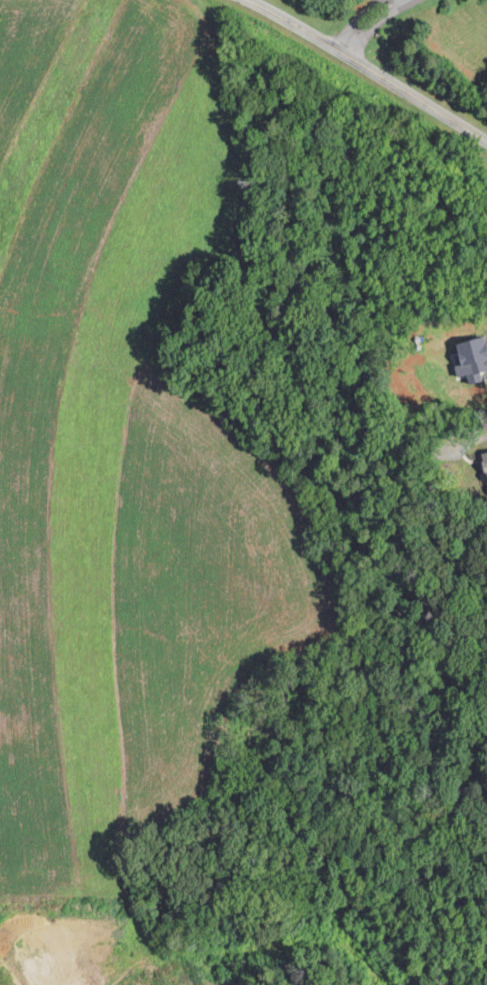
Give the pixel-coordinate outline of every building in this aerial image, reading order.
[(460,376),(486,370),(486,336),(452,344),(460,376)]
